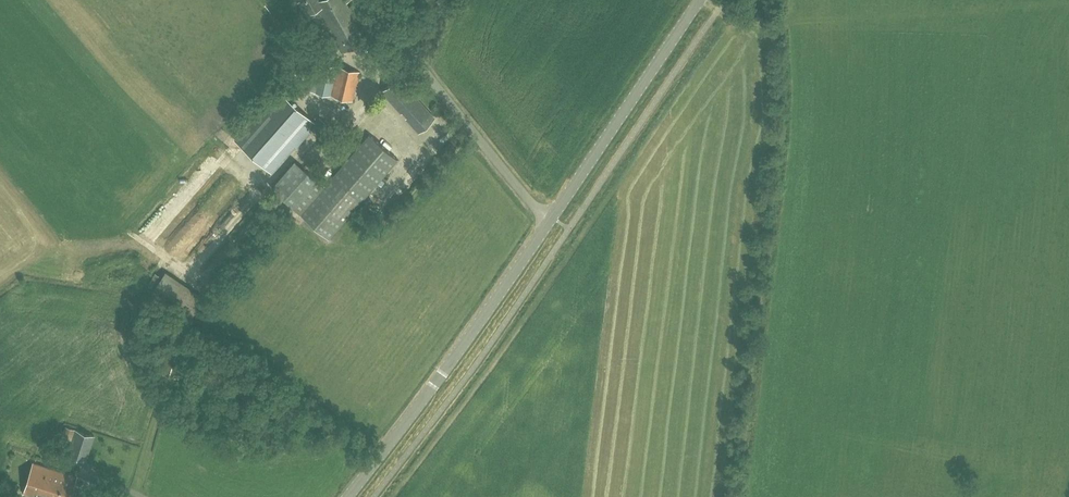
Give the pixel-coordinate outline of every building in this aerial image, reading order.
[(318,7),(342,51),(371,36),(352,0),(301,0),(300,1),(306,14),(318,7)] [(319,67),(311,65),(305,89),(354,100),(361,71),(321,62),(319,67)] [(397,78),(382,91),(402,113),(403,112),(408,116),(406,118),(419,132),(434,118),(397,78)] [(320,117),(315,122),(291,100),(297,93),(285,83),(236,140),(271,171),(310,127),(318,134),(327,123),(320,117)] [(330,238),(362,203),(398,161),(369,135),(324,187),(294,161),(271,187),(330,238)] [(195,178),(202,185),(214,172),(207,165),(195,178)] [(220,193),(215,190),(207,203),(214,207),(218,198),(225,202),(229,193),(222,189),(220,193)] [(208,222),(200,215),(170,245),(178,253),(208,222)] [(148,284),(154,287),(152,290),(191,317),(203,295),(166,271),(162,277),(156,273),(148,284)] [(86,460),(94,435),(77,429),(69,455),(86,460)] [(24,493),(37,496),(70,496),(77,477),(33,463),(24,493)]
